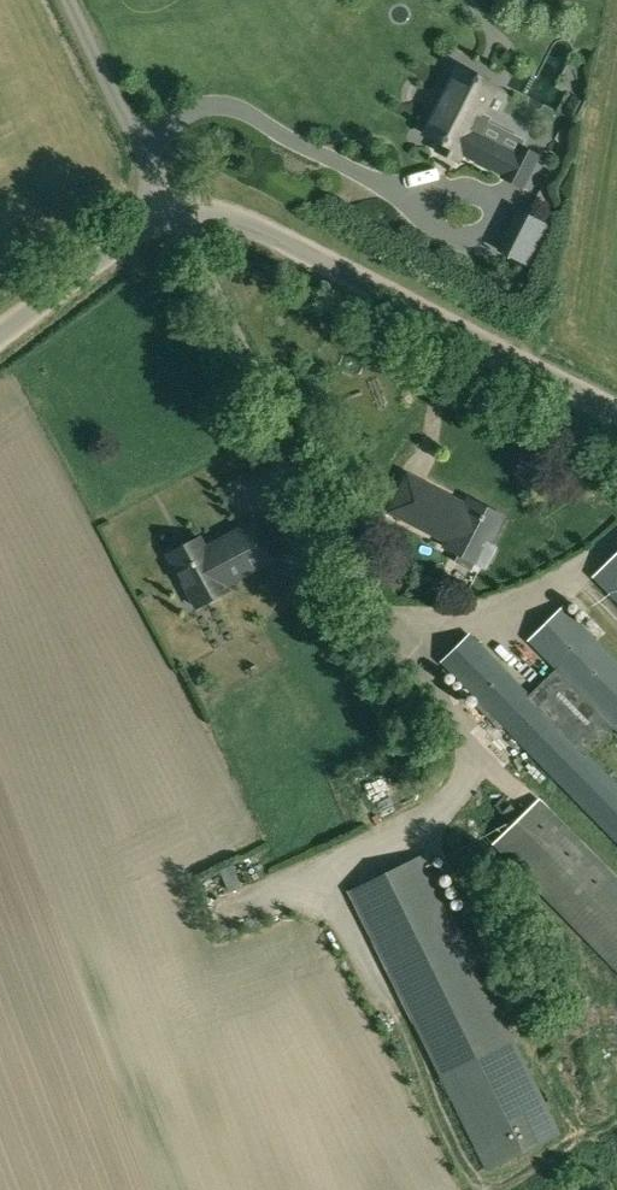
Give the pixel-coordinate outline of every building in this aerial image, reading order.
[(510,173),(529,183),(544,153),(525,144),(522,151),(487,133),(491,126),(482,122),(501,85),(465,67),(432,130),(449,139),(446,146),(465,156),(468,148),(477,153),(476,154),(493,163),(494,161),(512,170),(510,173)] [(474,202),(463,228),(528,255),(539,230),(474,202)] [(408,476),(391,511),(449,540),(445,546),(485,567),(495,547),(490,544),(504,517),(470,499),(464,510),(455,506),(458,501),(408,476)] [(174,551),(168,555),(171,561),(176,559),(188,581),(202,586),(210,600),(228,590),(223,581),(259,562),(241,529),(205,548),(200,538),(194,541),(189,538),(183,537),(177,540),(174,545),(174,551)] [(594,577),(616,600),(616,554),(594,577)] [(526,640),(555,669),(616,733),(616,659),(563,605),(526,640)] [(471,632),(441,662),(616,842),(616,783),(588,753),(530,694),(471,632)] [(613,729),(555,669),(530,694),(588,753),(613,729)] [(539,799),(494,843),(616,969),(616,878),(539,799)] [(557,1129),(421,858),(352,893),(488,1164),(557,1129)]
